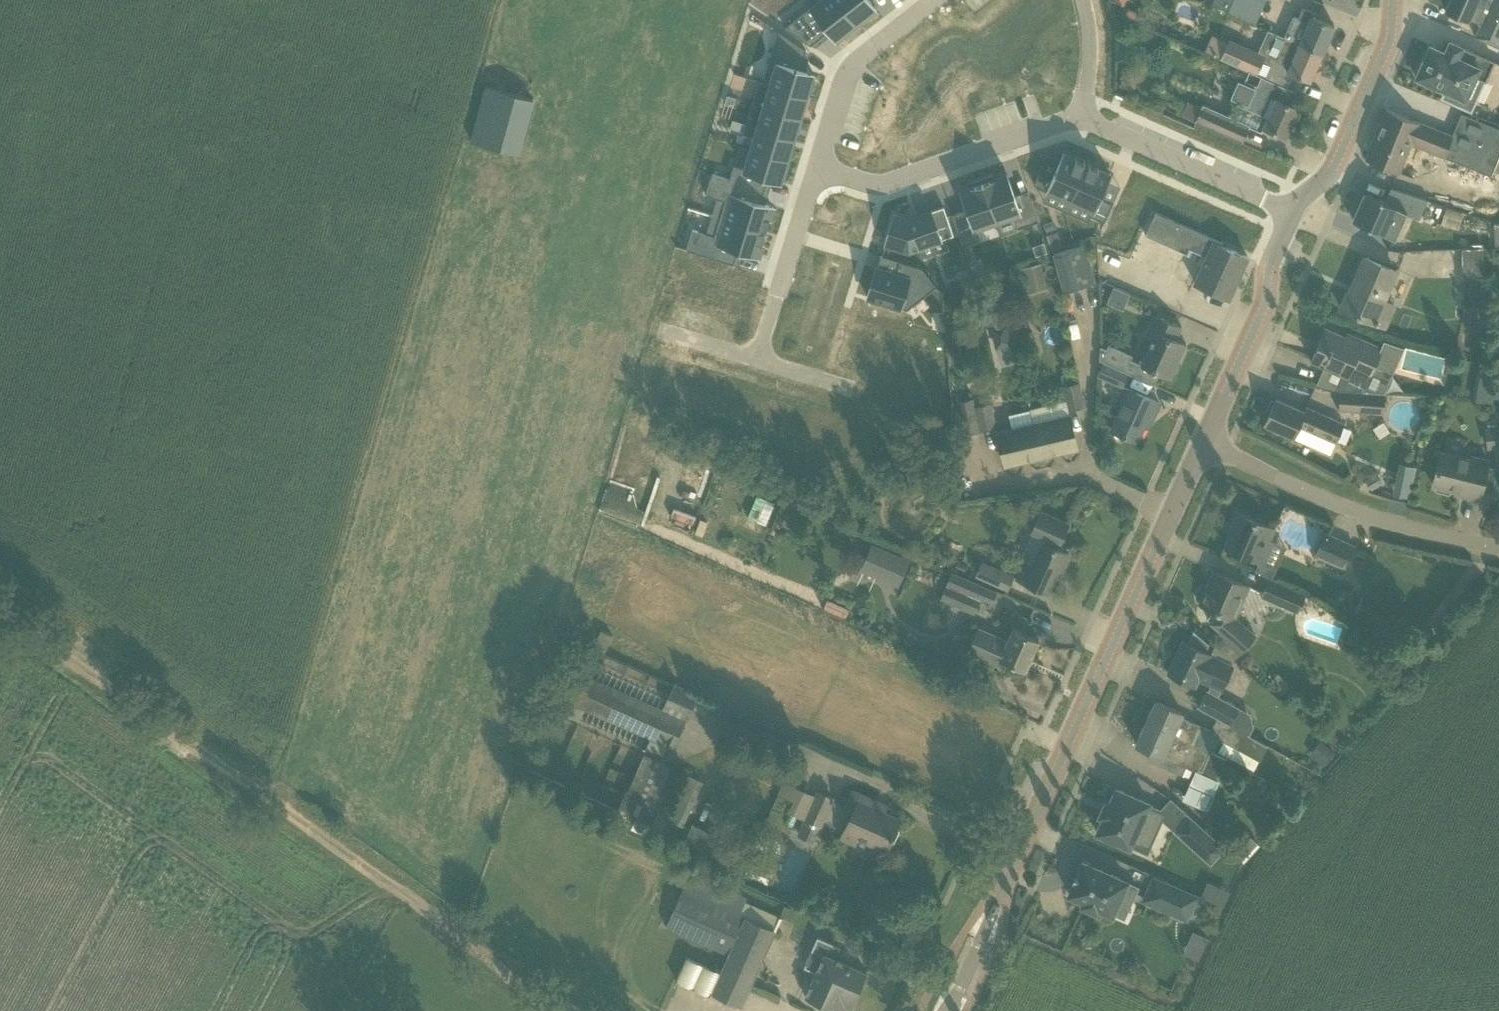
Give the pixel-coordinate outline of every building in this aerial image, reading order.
[(785,28),(810,45),(811,45),(828,31),(831,35),(835,40),(844,33),(846,36),(856,28),(856,29),(858,27),(837,0),(820,0),(785,28)] [(858,27),(860,25),(870,17),(868,15),(876,8),(870,0),(837,0),(858,27)] [(1228,13),(1255,25),(1266,0),(1233,0),(1228,13)] [(1445,10),(1468,20),(1468,19),(1481,25),(1475,38),(1498,48),(1498,46),(1498,0),(1450,0),(1445,10)] [(1293,17),(1284,37),(1300,44),(1322,54),(1334,26),(1317,18),(1319,15),(1302,8),(1298,19),(1293,17)] [(778,30),(762,83),(770,85),(807,96),(808,90),(811,91),(815,80),(812,79),(814,73),(805,70),(800,69),(806,50),(806,49),(778,30)] [(1268,30),(1258,53),(1265,56),(1262,63),(1292,76),(1293,74),(1310,82),(1322,54),(1300,44),(1284,37),(1268,30)] [(1430,45),(1416,77),(1453,94),(1449,102),(1471,112),(1472,112),(1478,100),(1467,95),(1474,77),(1485,82),(1495,61),(1446,39),(1445,42),(1449,44),(1445,52),(1430,45)] [(1228,42),(1220,59),(1248,71),(1257,75),(1261,65),(1262,63),(1265,56),(1258,53),(1228,40),(1228,42)] [(1239,83),(1233,97),(1236,99),(1234,103),(1263,116),(1265,113),(1268,115),(1263,127),(1267,129),(1285,137),(1298,108),(1291,105),(1296,92),(1261,77),(1257,86),(1244,81),(1242,85),(1239,83)] [(770,85),(764,106),(800,117),(807,96),(770,85)] [(485,87),(470,141),(520,154),(534,100),(485,87)] [(735,98),(727,95),(724,104),(729,105),(730,103),(733,104),(735,98)] [(1175,118),(1241,142),(1248,126),(1202,106),(1201,108),(1182,100),(1175,118)] [(764,106),(757,127),(794,138),(800,117),(764,106)] [(1411,168),(1414,160),(1405,156),(1411,143),(1491,176),(1492,172),(1498,175),(1498,173),(1498,129),(1461,113),(1452,136),(1386,109),(1365,159),(1399,173),(1402,165),(1411,168)] [(730,127),(737,129),(739,121),(732,119),(730,127)] [(746,123),(743,133),(754,137),(751,148),(788,159),(794,138),(757,127),(746,123)] [(729,179),(729,180),(764,191),(768,178),(772,180),(781,182),(782,177),(785,177),(789,166),(786,165),(788,159),(751,148),(745,168),(733,165),(729,179)] [(1039,172),(1034,184),(1047,190),(1070,200),(1087,163),(1084,162),(1084,161),(1083,162),(1076,159),(1076,158),(1075,158),(1063,152),(1060,159),(1052,178),(1039,172)] [(1087,163),(1070,200),(1091,210),(1089,215),(1091,216),(1104,222),(1113,203),(1100,198),(1107,181),(1110,174),(1098,168),(1097,167),(1097,168),(1090,165),(1090,164),(1089,164),(1087,163)] [(712,174),(706,195),(716,198),(725,201),(720,218),(765,232),(766,230),(767,229),(766,229),(768,221),(769,221),(769,220),(773,207),(765,205),(760,203),(764,191),(729,180),(729,179),(712,174)] [(982,179),(981,179),(997,224),(1014,218),(1017,228),(1038,221),(1028,190),(1014,195),(1007,174),(994,178),(993,175),(982,179)] [(966,209),(951,215),(962,246),(980,240),(977,231),(997,224),(981,179),(980,179),(981,179),(970,183),(971,186),(959,190),(966,209)] [(1365,194),(1354,220),(1372,228),(1376,230),(1393,237),(1393,236),(1390,235),(1396,222),(1399,223),(1400,222),(1397,221),(1401,211),(1414,217),(1419,219),(1427,201),(1430,202),(1430,201),(1390,188),(1389,189),(1393,191),(1387,204),(1365,194)] [(894,215),(886,244),(908,250),(919,247),(944,238),(953,235),(943,207),(918,216),(917,216),(918,219),(909,222),(908,219),(905,219),(894,215)] [(1148,232),(1146,236),(1172,248),(1187,254),(1189,249),(1206,256),(1194,283),(1210,290),(1229,298),(1247,257),(1221,245),(1155,215),(1148,232)] [(693,229),(686,250),(733,264),(737,251),(743,252),(758,257),(762,244),(762,243),(764,235),(765,235),(765,234),(765,232),(720,218),(714,236),(706,233),(693,229)] [(1063,247),(1057,231),(1046,235),(1052,251),(1063,247)] [(1044,242),(1032,246),(1036,256),(1047,252),(1044,242)] [(1053,253),(1065,292),(1096,283),(1085,244),(1053,253)] [(1462,249),(1464,312),(1485,311),(1484,249),(1462,249)] [(1340,309),(1384,328),(1394,307),(1384,302),(1397,272),(1364,258),(1349,292),(1348,291),(1340,309)] [(877,268),(868,298),(907,310),(936,287),(922,269),(899,261),(895,274),(877,268)] [(1040,264),(1023,268),(1027,285),(1045,280),(1040,264)] [(1109,301),(1124,307),(1131,292),(1115,285),(1109,301)] [(1181,327),(1155,315),(1146,336),(1153,339),(1141,364),(1130,360),(1133,355),(1108,344),(1107,349),(1101,346),(1099,360),(1154,385),(1159,374),(1170,379),(1186,344),(1176,339),(1181,327)] [(1316,384),(1337,390),(1338,387),(1386,392),(1398,365),(1380,356),(1382,351),(1348,335),(1347,338),(1343,336),(1325,328),(1311,361),(1324,367),(1316,384)] [(1098,377),(1122,388),(1128,374),(1104,363),(1098,377)] [(1065,400),(1030,408),(1034,423),(1042,458),(1077,449),(1073,430),(1069,415),(1068,410),(1084,406),(1079,383),(1063,387),(1062,387),(1065,400)] [(1473,401),(1489,404),(1492,388),(1477,385),(1473,401)] [(1338,387),(1337,390),(1340,390),(1339,411),(1385,414),(1386,394),(1386,392),(1338,387)] [(1111,429),(1137,441),(1148,419),(1151,420),(1160,403),(1130,389),(1119,412),(1111,429)] [(957,403),(965,434),(996,427),(991,404),(975,408),(973,399),(957,403)] [(1269,414),(1264,425),(1294,438),(1299,426),(1320,436),(1335,442),(1343,425),(1305,408),(1304,411),(1294,407),(1275,399),(1274,400),(1271,399),(1265,412),(1269,414)] [(1498,470),(1498,420),(1489,420),(1490,428),(1485,429),(1487,450),(1494,449),(1496,469),(1498,470)] [(997,432),(1005,466),(1042,458),(1034,423),(997,432)] [(1462,495),(1479,499),(1484,480),(1489,461),(1472,457),(1471,460),(1441,452),(1437,465),(1432,484),(1435,485),(1436,489),(1448,492),(1451,489),(1463,492),(1462,495)] [(1401,461),(1394,492),(1412,497),(1419,465),(1401,461)] [(1376,473),(1365,480),(1371,490),(1372,490),(1383,483),(1376,473)] [(755,493),(746,515),(763,523),(773,501),(755,493)] [(1231,532),(1224,547),(1243,555),(1260,562),(1255,573),(1272,580),(1285,548),(1269,541),(1274,529),(1234,511),(1226,530),(1231,532)] [(1068,524),(1041,512),(1032,531),(1046,537),(1031,570),(1023,567),(1018,578),(1047,591),(1057,568),(1062,570),(1069,554),(1057,549),(1068,524)] [(1315,556),(1345,569),(1355,546),(1325,533),(1315,556)] [(909,559),(871,543),(860,570),(898,586),(909,559)] [(977,575),(1007,589),(1012,577),(982,564),(977,575)] [(941,599),(975,614),(981,600),(992,604),(997,593),(952,573),(941,599)] [(1207,585),(1199,604),(1214,611),(1207,619),(1212,623),(1211,623),(1222,632),(1219,635),(1225,640),(1240,653),(1255,635),(1237,619),(1251,587),(1236,581),(1218,573),(1212,587),(1207,585)] [(1262,596),(1299,613),(1305,597),(1268,581),(1262,596)] [(999,660),(1025,671),(1038,640),(1012,629),(1007,642),(977,629),(967,653),(997,665),(999,660)] [(1183,641),(1168,673),(1186,681),(1195,686),(1198,679),(1222,691),(1234,665),(1233,664),(1210,653),(1205,651),(1209,644),(1196,632),(1190,644),(1183,641)] [(577,672),(559,714),(579,722),(585,709),(651,737),(619,811),(636,818),(630,833),(642,838),(648,824),(659,828),(663,819),(680,826),(700,780),(683,773),(666,766),(650,804),(644,802),(668,745),(672,746),(684,719),(688,720),(694,707),(706,713),(712,700),(699,695),(674,684),(663,710),(577,672)] [(1221,719),(1249,735),(1253,726),(1251,718),(1250,713),(1207,689),(1197,707),(1221,720),(1221,719)] [(1156,701),(1146,721),(1164,729),(1196,743),(1213,751),(1218,739),(1260,762),(1269,745),(1249,735),(1221,719),(1221,720),(1215,733),(1181,717),(1182,714),(1173,710),(1156,701)] [(1146,721),(1135,744),(1151,752),(1154,753),(1162,757),(1159,763),(1182,774),(1185,766),(1195,771),(1216,781),(1216,780),(1227,758),(1219,754),(1213,751),(1146,721)] [(1103,817),(1096,832),(1129,847),(1134,836),(1149,843),(1158,823),(1159,824),(1164,813),(1148,805),(1149,803),(1116,788),(1109,803),(1105,802),(1104,805),(1105,805),(1102,812),(1101,812),(1099,815),(1103,817)] [(804,819),(797,835),(812,841),(819,826),(832,797),(817,790),(814,796),(804,819)] [(868,842),(886,850),(900,819),(872,806),(875,800),(853,791),(845,808),(852,812),(840,835),(853,841),(856,836),(868,842)] [(1224,847),(1188,815),(1175,830),(1210,862),(1224,847)] [(1069,887),(1065,895),(1081,902),(1079,906),(1096,914),(1098,910),(1113,917),(1114,914),(1121,901),(1131,905),(1139,887),(1129,882),(1130,880),(1082,858),(1081,861),(1078,860),(1067,886),(1069,887)] [(690,869),(666,924),(730,953),(720,974),(719,978),(748,991),(749,987),(751,984),(759,966),(781,917),(744,901),(747,895),(690,869)] [(1153,877),(1143,900),(1187,919),(1197,897),(1153,877)] [(839,1010),(841,1010),(850,991),(857,994),(859,988),(860,988),(867,973),(835,959),(840,947),(818,937),(804,968),(816,972),(805,997),(821,1004),(821,1003),(839,1010)]
